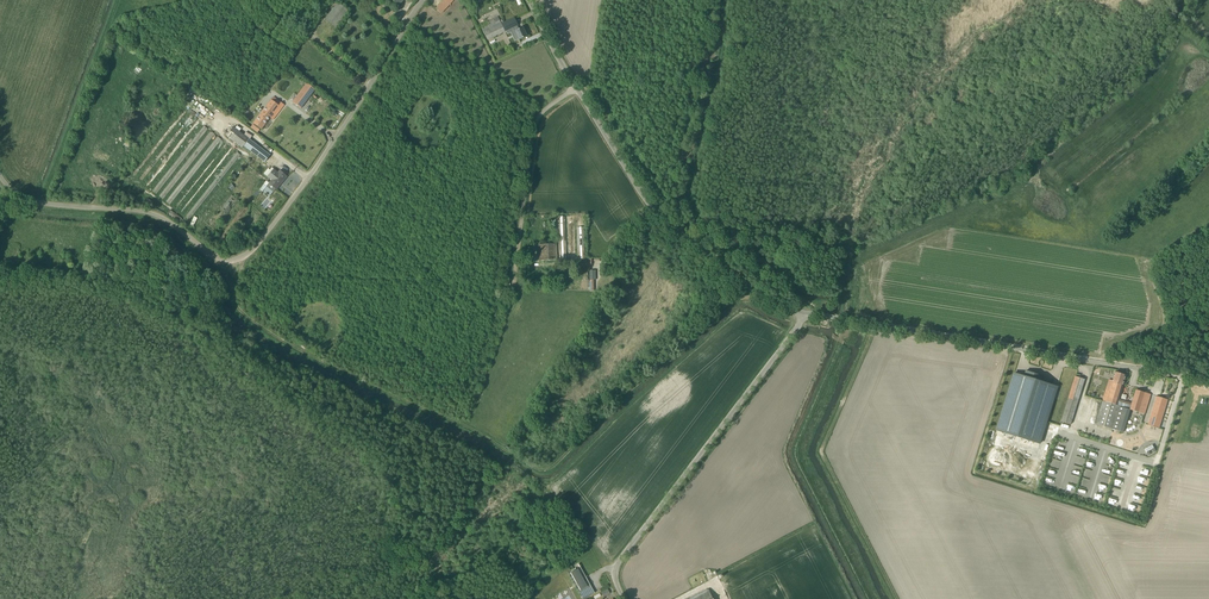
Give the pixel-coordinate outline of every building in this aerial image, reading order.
[(440,13),(441,13),(453,0),(444,0),(436,9),(440,13)] [(337,28),(350,12),(338,3),(325,19),(337,28)] [(519,40),(527,36),(522,27),(519,29),(517,26),(518,25),(514,18),(501,24),(498,17),(480,25),(482,29),(487,40),(513,27),(515,31),(514,31),(519,40)] [(307,83),(293,102),(301,108),(315,89),(307,83)] [(284,105),(273,97),(253,124),(261,129),(270,117),(271,118),(274,114),(276,115),(284,105)] [(204,115),(209,110),(201,103),(196,108),(204,115)] [(242,148),(244,146),(249,139),(233,127),(227,135),(242,148)] [(287,177),(280,171),(278,173),(274,169),(267,177),(272,180),(269,183),(270,184),(267,187),(273,192),(276,189),(276,190),(287,177)] [(248,208),(244,205),(217,239),(221,242),(248,208)] [(182,219),(170,210),(167,215),(179,224),(182,219)] [(585,259),(583,215),(576,215),(578,259),(585,259)] [(566,259),(564,216),(557,216),(559,260),(566,259)] [(575,259),(574,216),(567,216),(568,259),(575,259)] [(557,260),(556,244),(539,244),(539,261),(557,260)] [(996,430),(1039,444),(1057,386),(1041,381),(1043,376),(1026,371),(1024,376),(1014,373),(996,430)] [(1118,400),(1122,386),(1126,375),(1115,372),(1113,380),(1109,379),(1102,401),(1103,401),(1096,424),(1112,429),(1119,406),(1135,411),(1133,418),(1142,421),(1150,394),(1136,390),(1132,404),(1118,400)] [(1070,425),(1085,379),(1075,376),(1061,422),(1070,425)] [(1159,428),(1167,399),(1157,396),(1148,425),(1159,428)] [(1152,448),(1154,447),(1152,444),(1145,448),(1149,455),(1154,452),(1152,448)] [(583,580),(582,580),(582,579),(585,577),(585,578),(586,577),(578,564),(580,567),(576,570),(575,568),(576,571),(572,573),(581,590),(583,589),(587,598),(594,593),(588,580),(587,581),(584,583),(583,582),(584,581),(583,580)] [(708,589),(690,598),(714,598),(708,589)]
